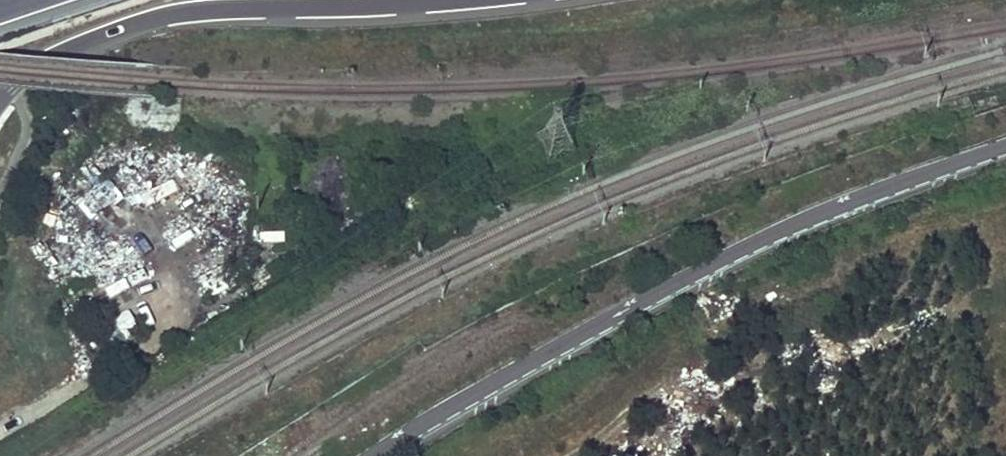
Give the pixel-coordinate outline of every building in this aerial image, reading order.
[(111,342),(133,341),(131,315),(110,316),(111,342)]
